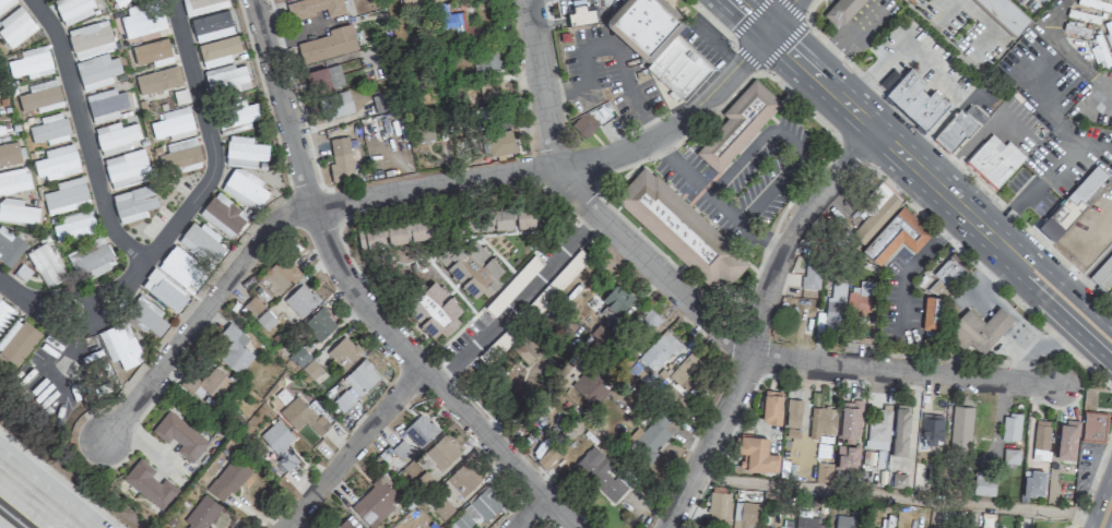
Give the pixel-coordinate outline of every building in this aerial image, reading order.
[(15,1),(15,0),(0,0),(0,12),(15,1)] [(63,26),(95,13),(90,0),(52,0),(63,26)] [(125,39),(166,28),(158,0),(155,0),(125,8),(127,15),(119,17),(125,39)] [(227,0),(181,0),(186,17),(229,6),(227,0)] [(292,26),(313,21),(311,12),(325,9),(327,16),(344,12),(341,0),(299,0),(287,3),(292,26)] [(714,70),(675,33),(686,21),(665,0),(625,0),(603,23),(684,101),(714,70)] [(838,29),(864,0),(837,0),(823,16),(838,29)] [(1010,0),(977,0),(1017,36),(1031,20),(1010,0)] [(1109,10),(1110,3),(1098,1),(1099,0),(1078,0),(1077,5),(1109,10)] [(594,9),(586,11),(585,6),(567,10),(570,26),(596,21),(594,9)] [(20,7),(0,23),(0,37),(10,49),(37,28),(20,7)] [(1066,17),(1098,24),(1100,16),(1067,9),(1066,17)] [(477,39),(474,25),(466,26),(463,11),(446,14),(445,10),(437,12),(440,27),(453,25),(456,43),(477,39)] [(191,17),(194,41),(232,35),(229,12),(191,17)] [(74,59),(114,49),(107,20),(66,30),(74,59)] [(1111,20),(1103,23),(1106,33),(1101,35),(1109,54),(1111,53),(1111,24),(1111,20)] [(1061,30),(1086,37),(1089,29),(1064,22),(1061,30)] [(357,50),(351,24),(328,29),(330,35),(296,43),(301,64),(357,50)] [(228,54),(241,51),(236,34),(196,45),(203,69),(230,62),(228,54)] [(1109,62),(1100,34),(1087,38),(1096,66),(1109,62)] [(171,62),(167,39),(131,45),(135,65),(153,61),(154,65),(171,62)] [(52,74),(47,46),(19,51),(21,59),(7,61),(10,78),(26,75),(27,78),(52,74)] [(499,70),(496,48),(473,52),(477,74),(499,70)] [(112,82),(111,76),(121,73),(117,57),(108,59),(106,53),(75,62),(83,91),(112,82)] [(244,65),(234,67),(233,64),(203,71),(210,98),(250,89),(244,65)] [(302,73),(307,94),(343,86),(338,64),(302,73)] [(182,84),(177,65),(134,77),(139,95),(182,84)] [(887,92),(925,129),(948,106),(910,68),(887,92)] [(718,172),(782,104),(755,77),(722,112),(727,118),(696,153),(718,172)] [(63,106),(55,78),(27,86),(29,93),(17,96),(21,112),(35,108),(37,114),(63,106)] [(481,103),(506,99),(504,81),(479,84),(481,103)] [(128,107),(122,87),(85,97),(93,124),(119,117),(117,110),(128,107)] [(323,119),(353,114),(349,92),(319,98),(323,119)] [(371,96),(374,113),(390,110),(387,93),(371,96)] [(259,118),(256,102),(244,105),(244,103),(214,110),(220,135),(250,128),(248,121),(259,118)] [(169,140),(194,134),(187,106),(156,113),(158,121),(149,123),(153,139),(168,135),(169,140)] [(506,129),(505,106),(475,107),(476,130),(506,129)] [(980,124),(960,107),(933,139),(953,156),(980,124)] [(569,125),(582,139),(598,124),(585,110),(569,125)] [(68,140),(64,113),(39,117),(41,125),(29,127),(31,143),(47,140),(47,144),(68,140)] [(94,128),(101,156),(128,149),(126,143),(140,139),(135,123),(119,127),(118,122),(94,128)] [(416,124),(418,142),(433,141),(431,123),(416,124)] [(965,163),(994,191),(1027,157),(1006,139),(1002,143),(992,133),(965,163)] [(332,164),(328,165),(330,182),(353,179),(348,136),(329,138),(332,164)] [(164,145),(167,153),(158,156),(164,175),(202,165),(194,137),(164,145)] [(16,141),(0,144),(0,166),(21,161),(16,141)] [(45,159),(33,161),(35,177),(45,176),(45,178),(79,173),(74,144),(43,149),(45,159)] [(102,160),(111,190),(151,177),(142,147),(102,160)] [(614,196),(710,287),(719,276),(729,285),(750,262),(644,164),(614,196)] [(1084,205),(1109,176),(1096,164),(1070,193),(1084,205)] [(268,191),(259,187),(263,181),(233,165),(220,190),(258,210),(268,191)] [(30,189),(26,166),(0,172),(0,195),(30,189)] [(42,193),(46,214),(89,206),(83,177),(55,182),(57,190),(42,193)] [(144,210),(158,206),(152,184),(111,194),(118,224),(146,217),(144,210)] [(879,267),(900,241),(914,253),(934,230),(880,185),(840,235),(879,267)] [(198,217),(233,238),(248,213),(213,192),(198,217)] [(1084,211),(1067,194),(1036,226),(1051,241),(1084,211)] [(22,200),(0,197),(0,220),(36,225),(38,208),(21,205),(22,200)] [(462,208),(462,229),(536,229),(536,208),(462,208)] [(61,223),(52,225),(55,240),(96,233),(92,209),(59,216),(61,223)] [(219,239),(194,219),(177,240),(210,266),(225,248),(216,241),(219,239)] [(358,229),(359,239),(387,236),(388,243),(429,239),(427,221),(358,229)] [(9,268),(26,244),(0,225),(0,262),(9,268)] [(474,299),(483,290),(486,295),(508,275),(466,230),(437,259),(474,299)] [(116,264),(102,236),(65,255),(80,283),(116,264)] [(66,277),(48,242),(27,253),(45,288),(66,277)] [(157,265),(191,292),(207,273),(173,245),(157,265)] [(590,256),(580,249),(532,302),(542,311),(590,256)] [(1088,279),(1111,300),(1111,251),(1088,279)] [(498,310),(545,264),(536,254),(489,301),(498,310)] [(273,298),(300,274),(283,256),(257,280),(273,298)] [(932,274),(938,280),(932,287),(941,296),(965,271),(949,256),(932,274)] [(803,257),(803,288),(820,288),(820,257),(803,257)] [(139,286),(176,313),(189,296),(152,269),(139,286)] [(446,337),(461,323),(456,316),(462,310),(434,280),(404,308),(433,338),(440,332),(446,337)] [(871,280),(859,280),(859,288),(847,288),(847,280),(829,280),(829,312),(817,312),(817,328),(843,328),(843,315),(870,315),(871,280)] [(297,318),(319,303),(304,283),(283,299),(297,318)] [(634,297),(616,283),(602,302),(619,315),(634,297)] [(146,327),(158,337),(168,324),(159,317),(163,312),(140,294),(127,311),(136,318),(132,323),(142,331),(146,327)] [(263,306),(253,295),(241,307),(251,318),(263,306)] [(941,296),(923,296),(923,331),(941,331),(941,296)] [(0,300),(0,330),(15,312),(0,300)] [(984,322),(969,308),(959,317),(990,346),(1014,320),(999,305),(984,322)] [(337,325),(320,307),(302,323),(319,341),(337,325)] [(662,320),(648,307),(632,325),(646,337),(662,320)] [(255,319),(266,331),(276,321),(266,309),(255,319)] [(0,342),(0,354),(19,366),(39,333),(15,318),(0,342)] [(127,321),(98,331),(109,362),(118,359),(121,369),(142,362),(127,321)] [(239,375),(253,354),(242,347),(249,337),(227,322),(217,336),(226,342),(215,358),(239,375)] [(639,357),(655,373),(683,346),(666,329),(639,357)] [(486,365),(514,341),(506,332),(477,356),(486,365)] [(326,352),(343,370),(361,353),(344,335),(326,352)] [(515,350),(529,363),(543,348),(529,335),(515,350)] [(299,368),(310,358),(299,345),(288,355),(299,368)] [(669,375),(677,385),(700,362),(691,353),(669,375)] [(311,381),(322,370),(312,358),(300,369),(311,381)] [(357,397),(380,378),(364,359),(341,378),(357,397)] [(179,385),(199,399),(205,392),(218,402),(233,382),(212,366),(201,381),(189,372),(179,385)] [(610,391),(587,369),(570,385),(593,408),(610,391)] [(354,400),(342,389),(330,402),(342,413),(354,400)] [(762,423),(781,423),(781,393),(762,393),(762,423)] [(295,430),(304,422),(318,437),(329,427),(297,394),(278,412),(295,430)] [(841,401),(841,437),(862,437),(862,401),(841,401)] [(949,444),(969,446),(974,408),(955,405),(949,444)] [(890,406),(880,406),(879,422),(868,422),(866,448),(888,449),(890,406)] [(837,407),(812,407),(812,440),(836,440),(837,407)] [(909,408),(895,407),(894,456),(908,456),(909,408)] [(150,430),(166,443),(170,437),(180,445),(176,450),(191,463),(208,442),(168,409),(150,430)] [(670,435),(663,428),(671,420),(660,411),(629,444),(646,461),(670,435)] [(1021,413),(1004,411),(1002,440),(1018,442),(1021,413)] [(1080,440),(1104,442),(1107,412),(1083,411),(1080,440)] [(438,430),(420,412),(401,431),(419,449),(438,430)] [(942,443),(943,416),(921,415),(920,442),(942,443)] [(298,461),(285,446),(294,438),(277,419),(258,437),(288,470),(298,461)] [(1078,422),(1061,420),(1056,459),(1074,460),(1078,422)] [(1032,460),(1049,460),(1051,423),(1034,422),(1032,460)] [(460,452),(443,435),(424,453),(440,471),(460,452)] [(778,453),(768,453),(768,437),(737,435),(735,460),(741,460),(740,470),(777,472),(778,453)] [(412,449),(401,438),(390,450),(401,460),(412,449)] [(545,470),(558,453),(548,445),(535,462),(545,470)] [(631,482),(617,469),(610,477),(604,472),(611,463),(591,445),(572,467),(612,503),(631,482)] [(855,470),(856,447),(836,446),(835,469),(855,470)] [(206,490),(223,503),(249,470),(231,457),(206,490)] [(179,490),(163,478),(159,483),(150,476),(154,470),(138,458),(121,480),(162,511),(179,490)] [(445,481),(463,498),(482,477),(464,460),(445,481)] [(815,481),(831,482),(832,463),(816,462),(815,481)] [(1022,496),(1044,496),(1045,470),(1023,470),(1022,496)] [(972,495),(994,495),(995,472),(973,471),(972,495)] [(905,488),(906,474),(892,473),(891,487),(905,488)] [(399,494),(381,475),(348,506),(370,527),(372,527),(394,507),(390,503),(399,494)] [(501,502),(487,487),(447,525),(450,527),(473,527),(501,502)] [(708,522),(729,523),(730,492),(709,492),(708,522)] [(203,494),(183,521),(188,524),(185,527),(207,527),(222,508),(203,494)] [(443,521),(454,509),(442,498),(431,509),(443,521)] [(733,502),(732,527),(759,527),(760,503),(733,502)] [(859,516),(835,515),(834,527),(858,527),(859,516)] [(817,517),(795,517),(794,527),(816,527),(817,517)] [(344,518),(335,527),(354,527),(344,518)]
